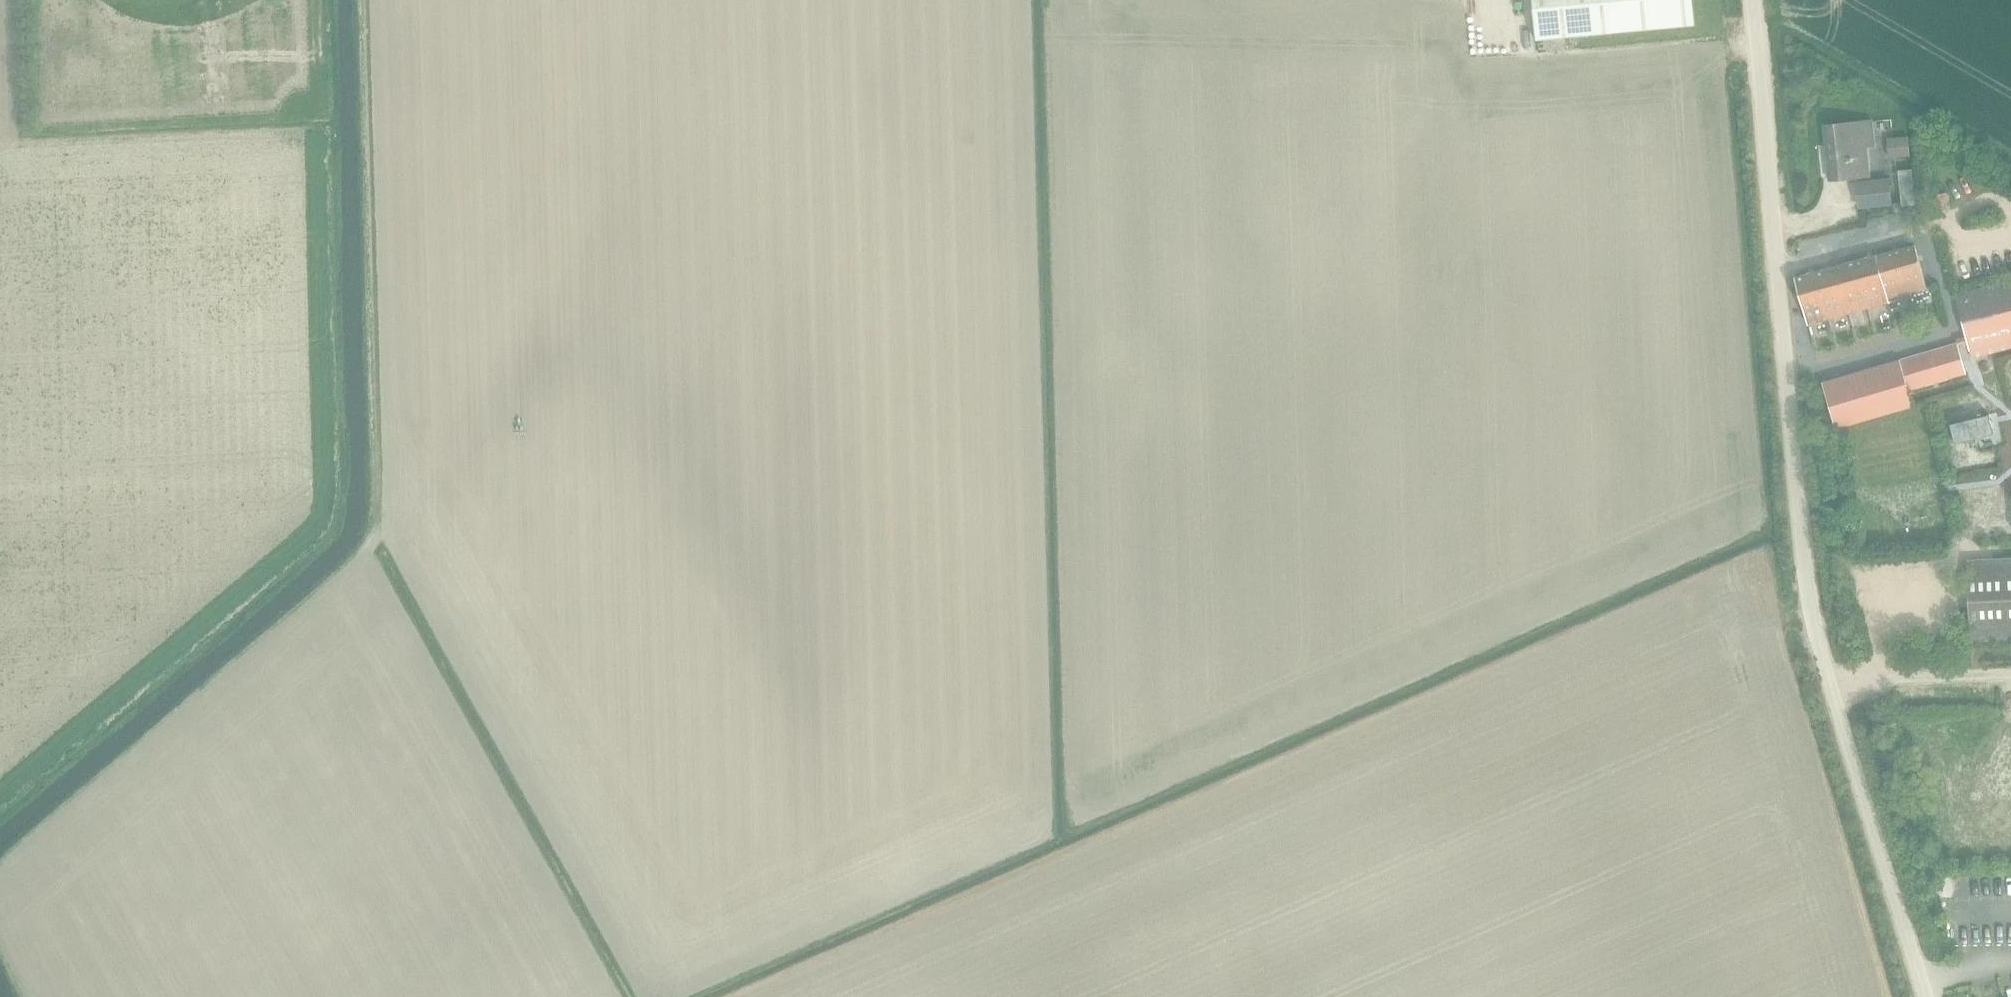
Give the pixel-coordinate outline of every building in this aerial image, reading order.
[(1535,38),(1695,24),(1692,0),(1531,0),(1535,38)] [(1866,145),(1873,144),(1871,120),(1823,124),(1825,144),(1831,143),(1835,178),(1869,174),(1866,145)] [(1890,202),(1887,178),(1857,181),(1860,205),(1890,202)] [(1915,242),(1795,276),(1808,323),(1889,301),(1888,298),(1927,287),(1924,277),(1922,267),(1915,242)] [(2010,337),(2010,278),(1955,293),(1969,349),(2010,337)] [(1913,405),(1908,389),(1965,373),(1956,343),(1899,359),(1821,382),(1835,428),(1913,405)] [(2010,638),(2010,557),(1965,559),(1969,639),(2010,638)]
